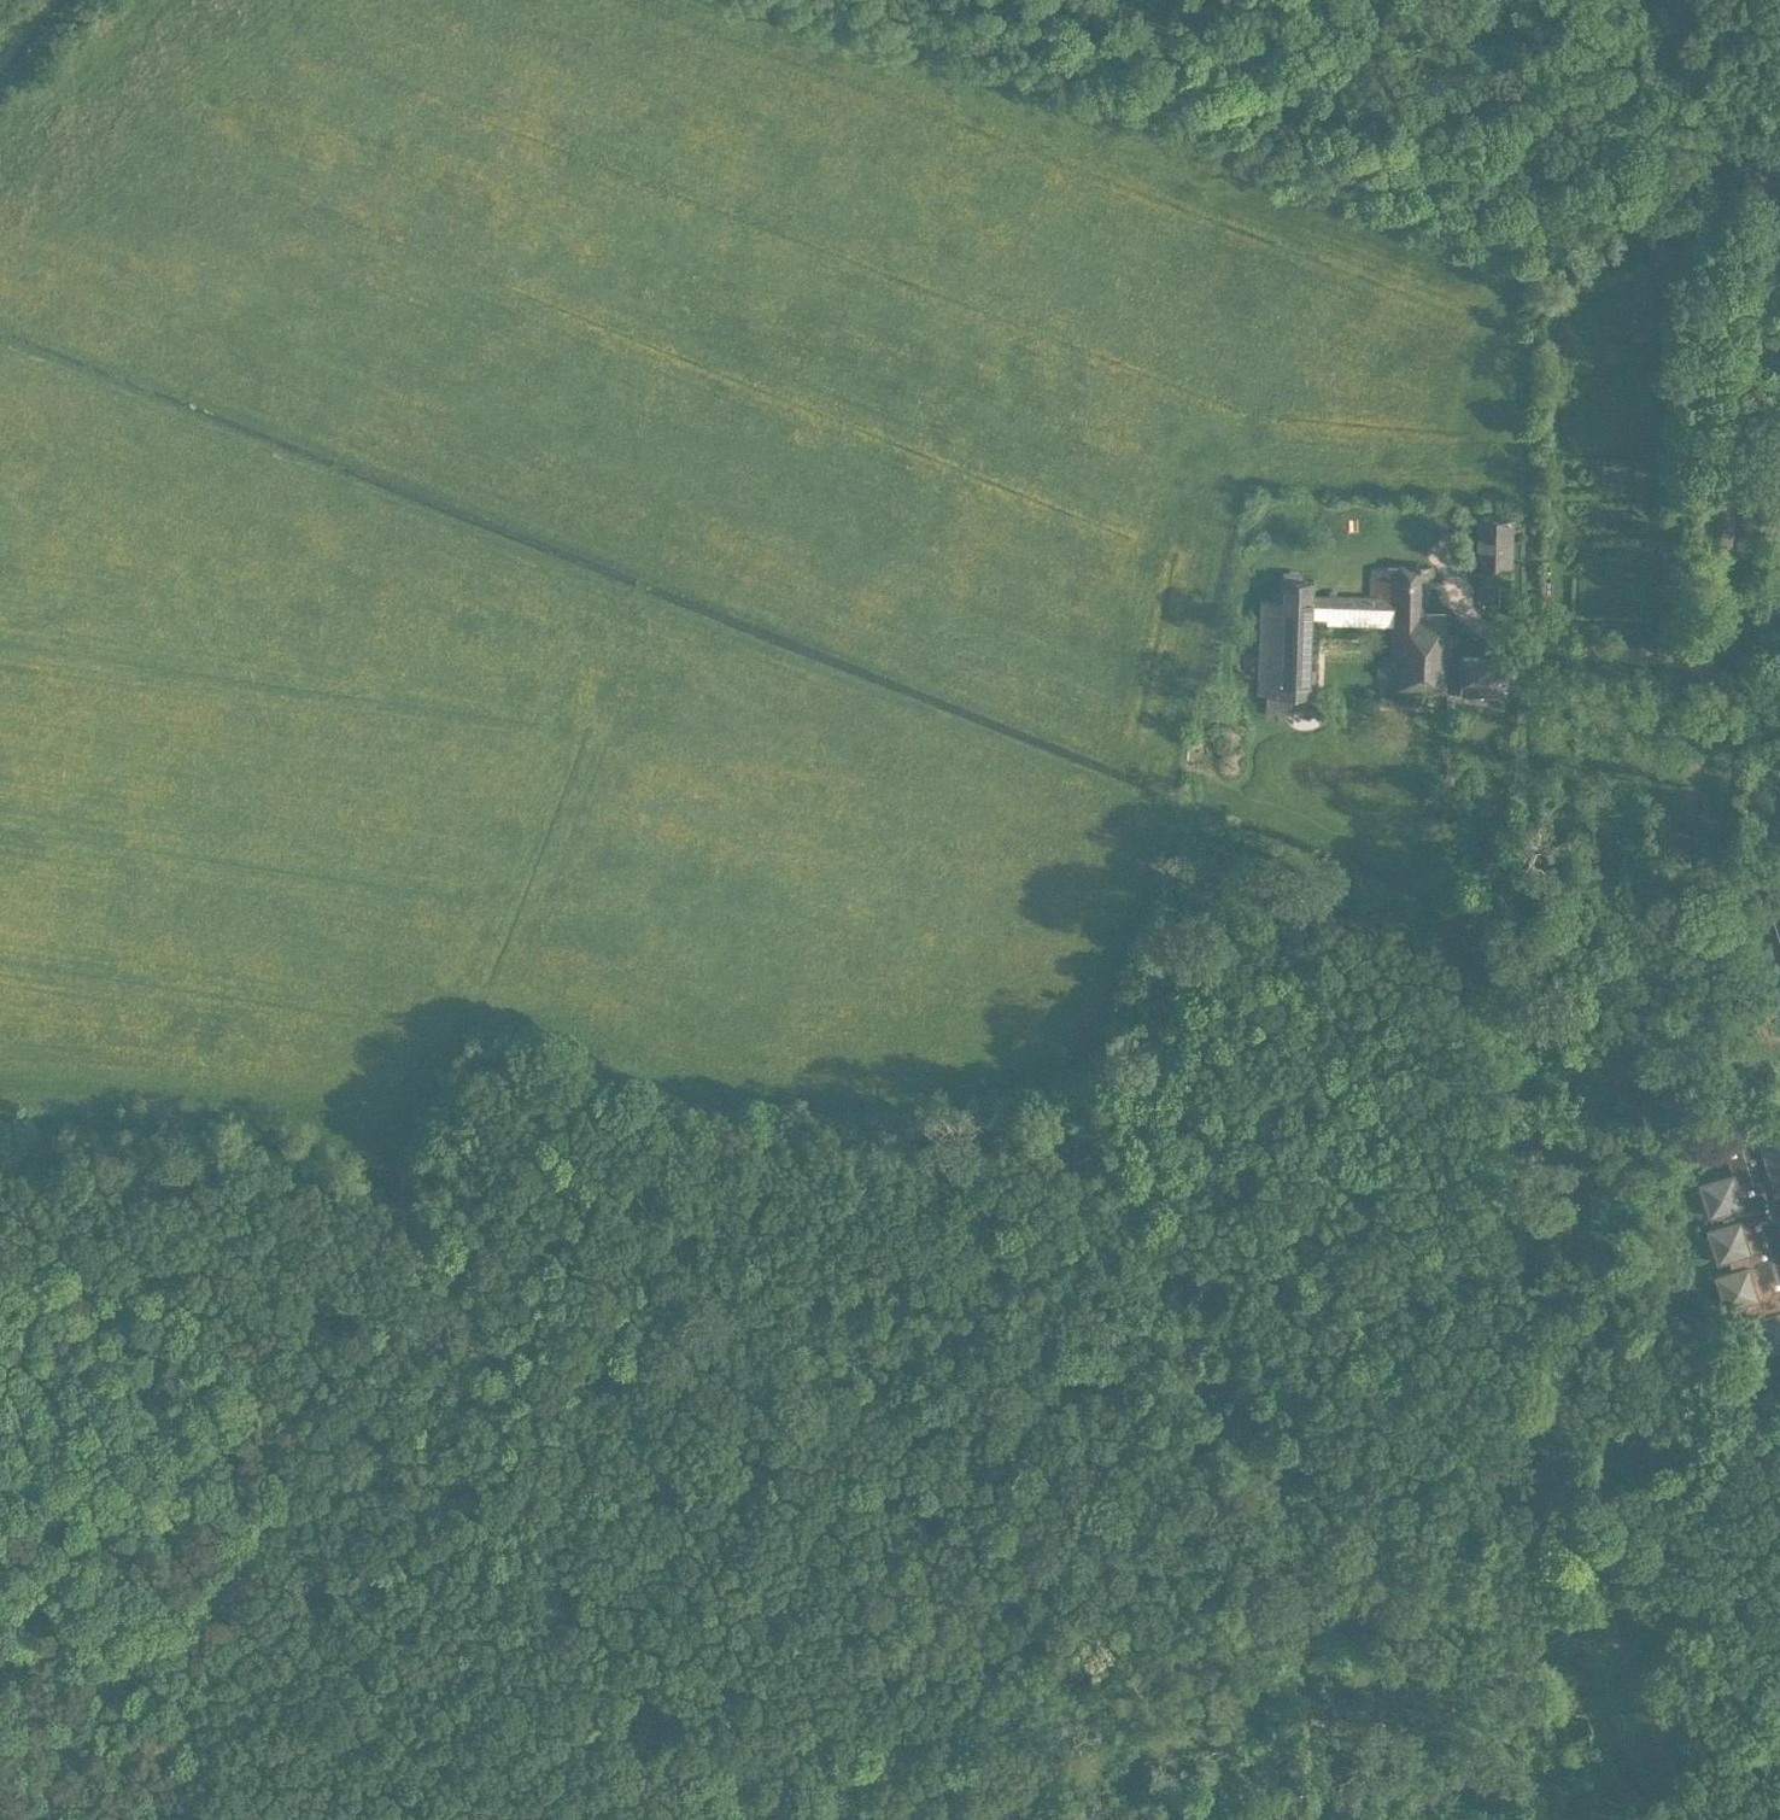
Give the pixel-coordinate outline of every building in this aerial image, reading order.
[(1473,514),(1473,560),(1507,560),(1507,514),(1473,514)] [(1257,691),(1257,710),(1295,710),(1295,692),(1315,692),(1315,664),(1309,664),(1310,617),(1325,617),(1325,622),(1392,622),(1393,657),(1382,657),(1382,674),(1393,674),(1393,687),(1447,689),(1447,687),(1459,687),(1458,689),(1505,689),(1505,650),(1458,650),(1458,653),(1447,653),(1448,629),(1443,629),(1443,611),(1418,612),(1418,572),(1429,572),(1430,561),(1397,557),(1395,564),(1369,564),(1368,594),(1310,593),(1310,579),(1277,578),(1277,589),(1270,589),(1269,599),(1259,598),(1257,691)] [(1770,893),(1779,927),(1779,890),(1770,893)] [(1754,1112),(1751,1102),(1707,1115),(1716,1145),(1721,1144),(1728,1169),(1695,1179),(1705,1213),(1718,1210),(1721,1220),(1703,1225),(1713,1260),(1726,1256),(1729,1266),(1711,1272),(1721,1306),(1733,1303),(1745,1341),(1756,1338),(1760,1349),(1779,1343),(1779,1240),(1777,1229),(1779,1228),(1779,1198),(1777,1186),(1779,1185),(1779,1104),(1754,1112)]
